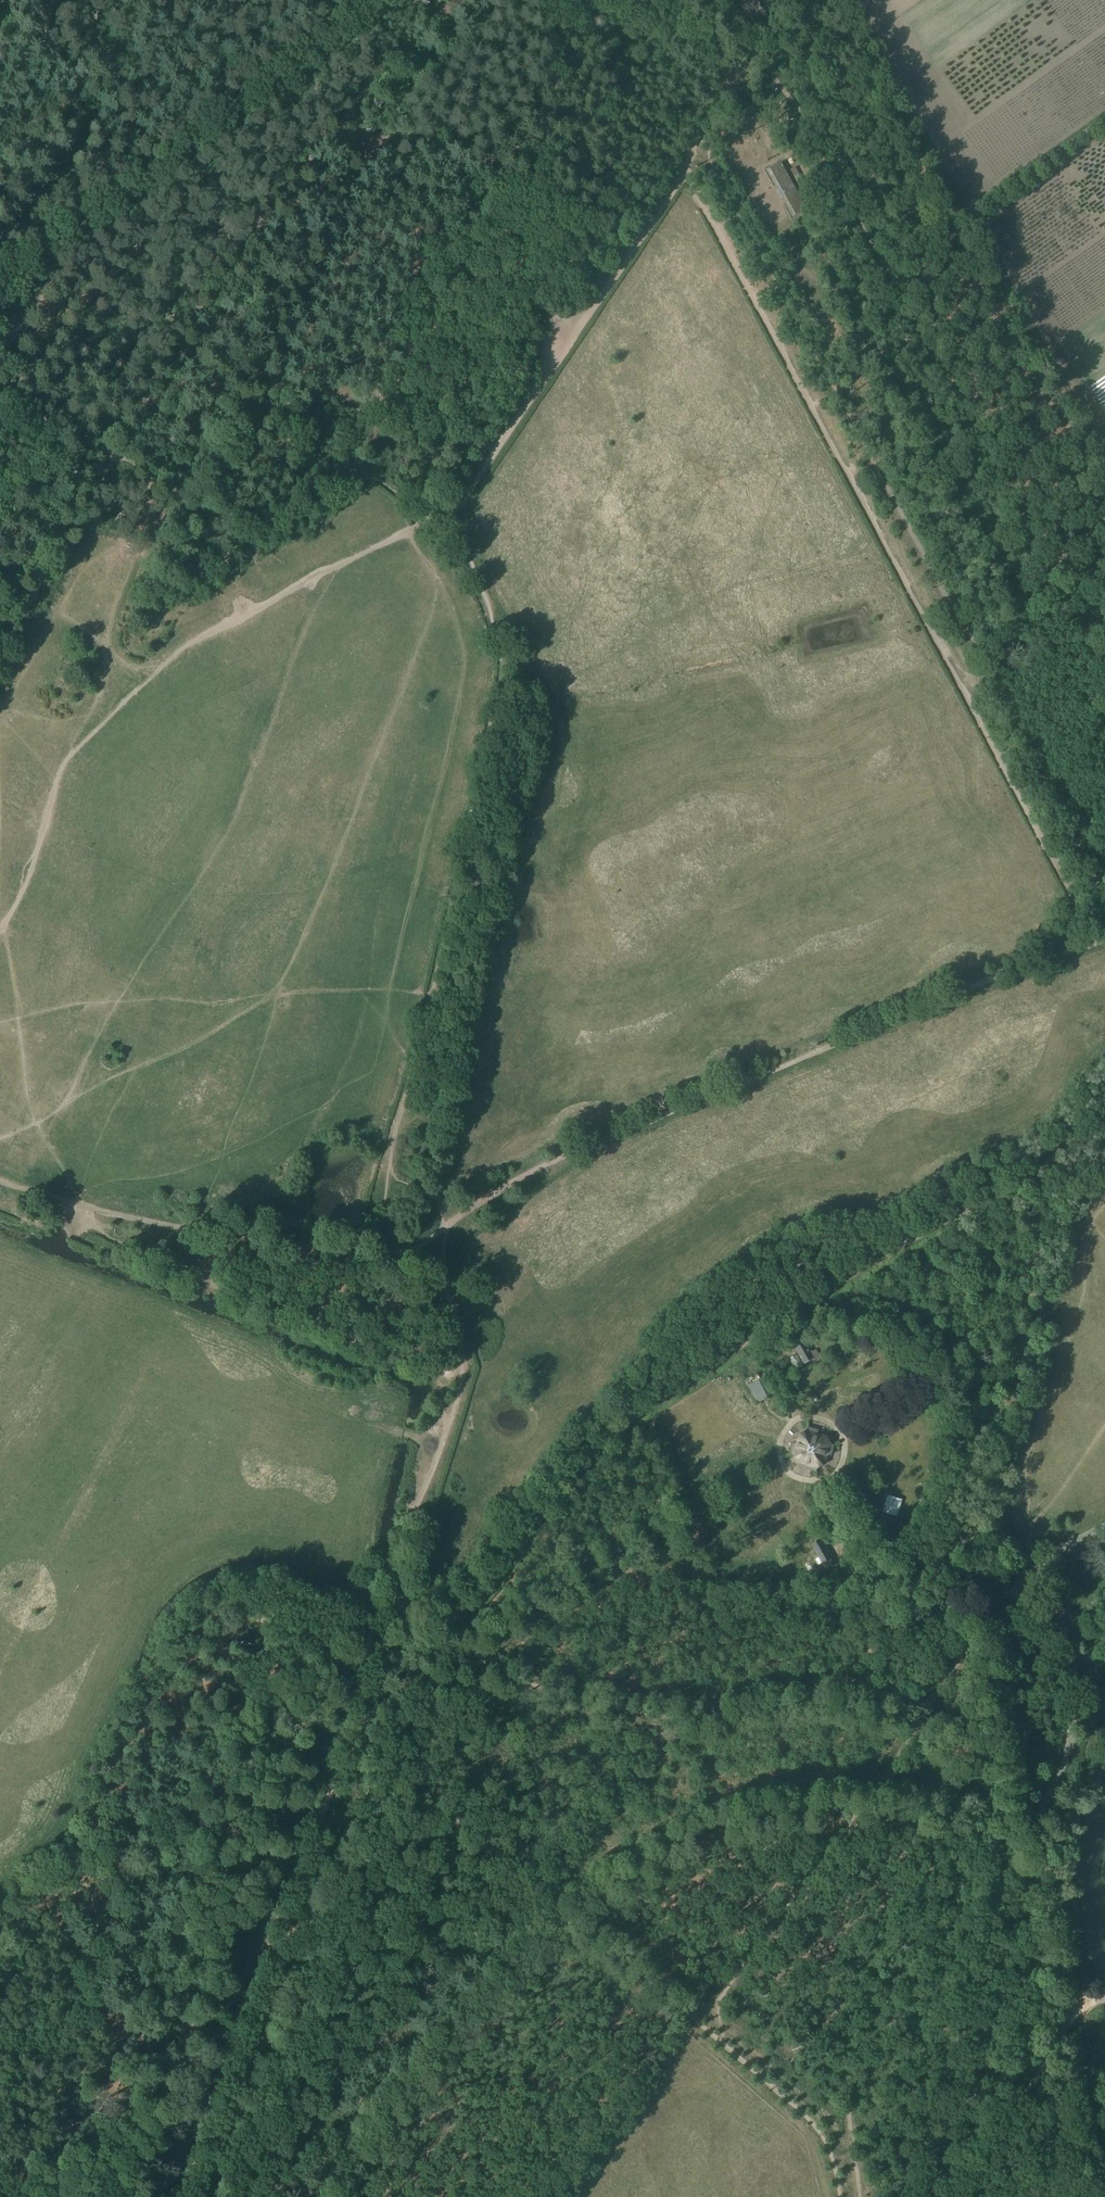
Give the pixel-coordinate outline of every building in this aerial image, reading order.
[(793,217),(808,209),(782,163),(768,171),(793,217)] [(795,167),(789,171),(806,203),(813,199),(795,167)] [(804,1339),(793,1345),(804,1364),(815,1358),(804,1339)] [(765,1375),(758,1378),(766,1396),(772,1394),(765,1375)] [(758,1379),(747,1383),(755,1401),(765,1397),(758,1379)] [(798,1463),(807,1466),(807,1469),(817,1472),(818,1469),(826,1464),(829,1454),(833,1455),(835,1445),(832,1444),(827,1435),(818,1432),(819,1429),(808,1426),(807,1429),(799,1435),(796,1444),(793,1443),(790,1454),(793,1454),(798,1463)] [(885,1495),(880,1511),(893,1515),(899,1499),(885,1495)] [(833,1558),(822,1538),(811,1545),(822,1564),(833,1558)] [(993,1548),(989,1552),(993,1556),(997,1553),(993,1548)]
